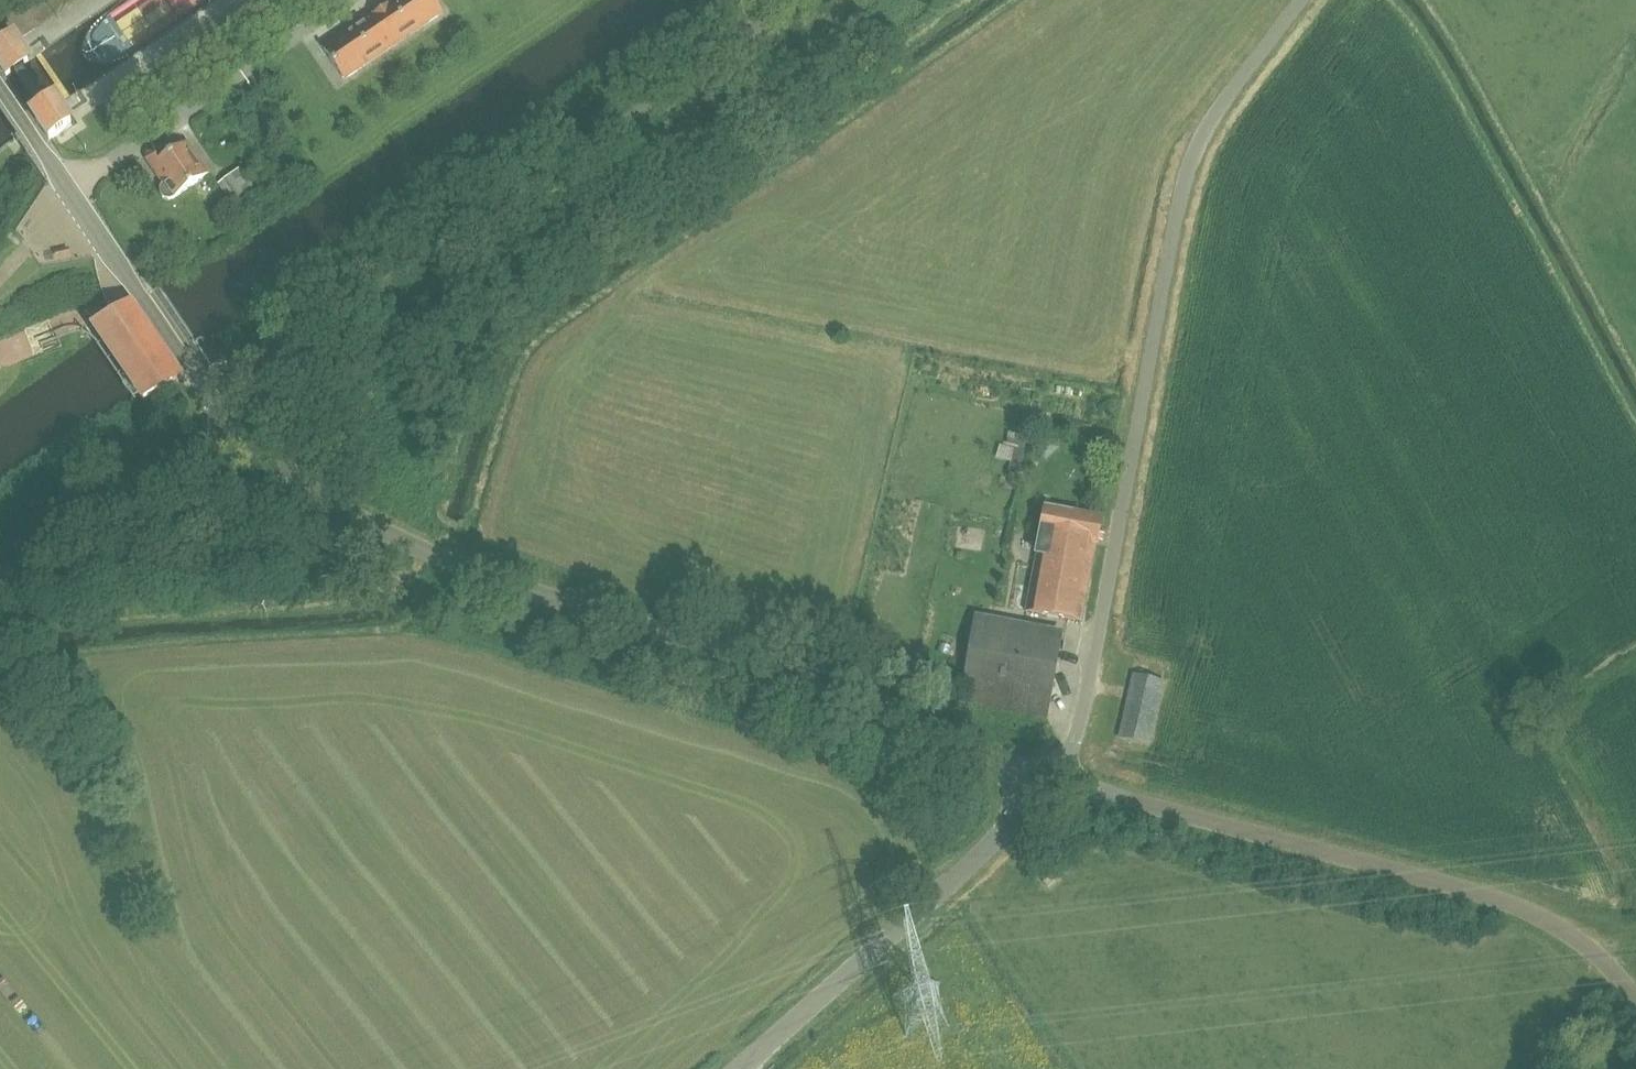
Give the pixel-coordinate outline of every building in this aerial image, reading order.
[(324,49),(343,77),(442,11),(435,0),(396,0),(324,49)] [(0,48),(0,73),(7,84),(36,64),(16,37),(0,48)] [(57,97),(29,116),(48,143),(76,124),(57,97)] [(149,159),(164,182),(162,184),(162,185),(161,186),(160,188),(160,190),(160,191),(161,193),(162,194),(162,195),(164,197),(165,197),(166,198),(168,199),(169,199),(171,199),(173,198),(175,197),(207,175),(186,143),(163,158),(159,151),(154,150),(150,153),(149,159)] [(242,222),(264,207),(258,197),(260,196),(252,186),(243,192),(231,175),(218,184),(230,202),(235,211),(242,222)] [(184,375),(133,299),(91,327),(143,404),(184,375)] [(1026,611),(1081,622),(1096,544),(1097,544),(1102,516),(1045,506),(1039,534),(1040,534),(1026,611)] [(972,633),(960,701),(1046,717),(1059,649),(972,633)] [(1158,744),(1177,681),(1144,670),(1124,734),(1158,744)] [(1051,873),(1043,881),(1048,886),(1056,879),(1051,873)]
